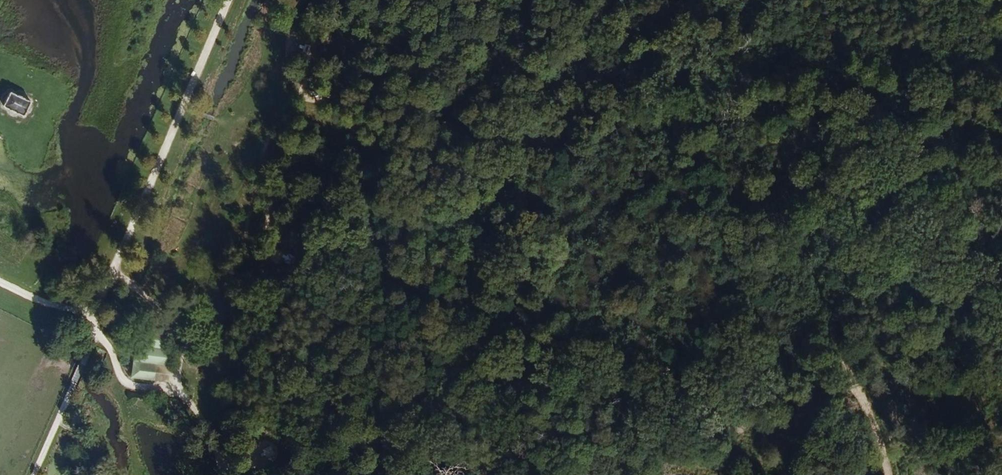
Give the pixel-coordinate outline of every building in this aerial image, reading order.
[(27,116),(34,100),(11,89),(3,106),(14,111),(27,116)] [(166,348),(168,333),(153,331),(151,349),(135,347),(132,379),(155,381),(156,372),(170,374),(173,349),(166,348)]
